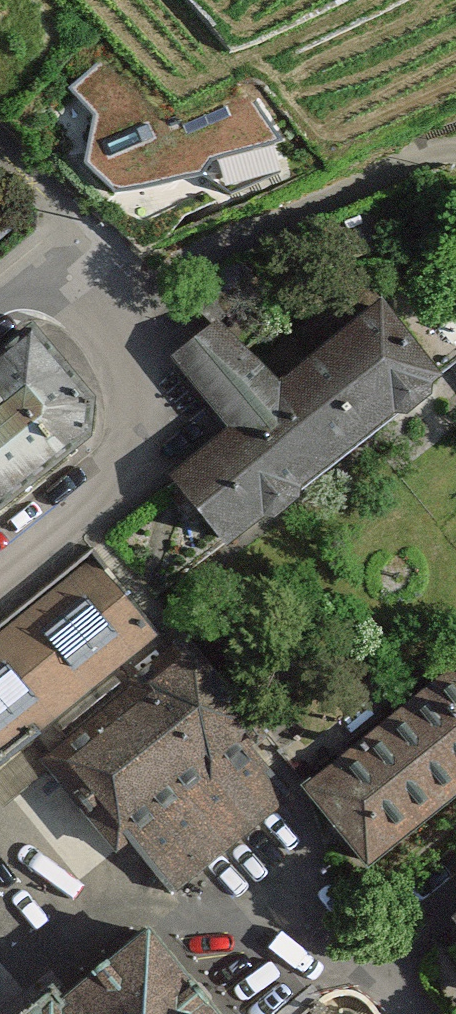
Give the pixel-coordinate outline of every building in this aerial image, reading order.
[(264,78),(165,112),(143,48),(82,70),(125,191),(285,136),(264,78)] [(183,487),(250,570),(455,403),(455,378),(399,308),(299,390),(241,319),(183,366),(242,439),(183,487)] [(0,386),(0,542),(2,545),(102,464),(117,429),(92,382),(54,341),(0,386)] [(0,625),(0,775),(31,750),(118,856),(138,840),(176,891),(233,843),(294,793),(93,549),(0,625)] [(369,862),(455,792),(455,671),(310,788),(369,862)] [(147,931),(62,1000),(52,988),(20,1013),(214,1013),(147,931)] [(447,946),(455,957),(455,939),(447,946)]
